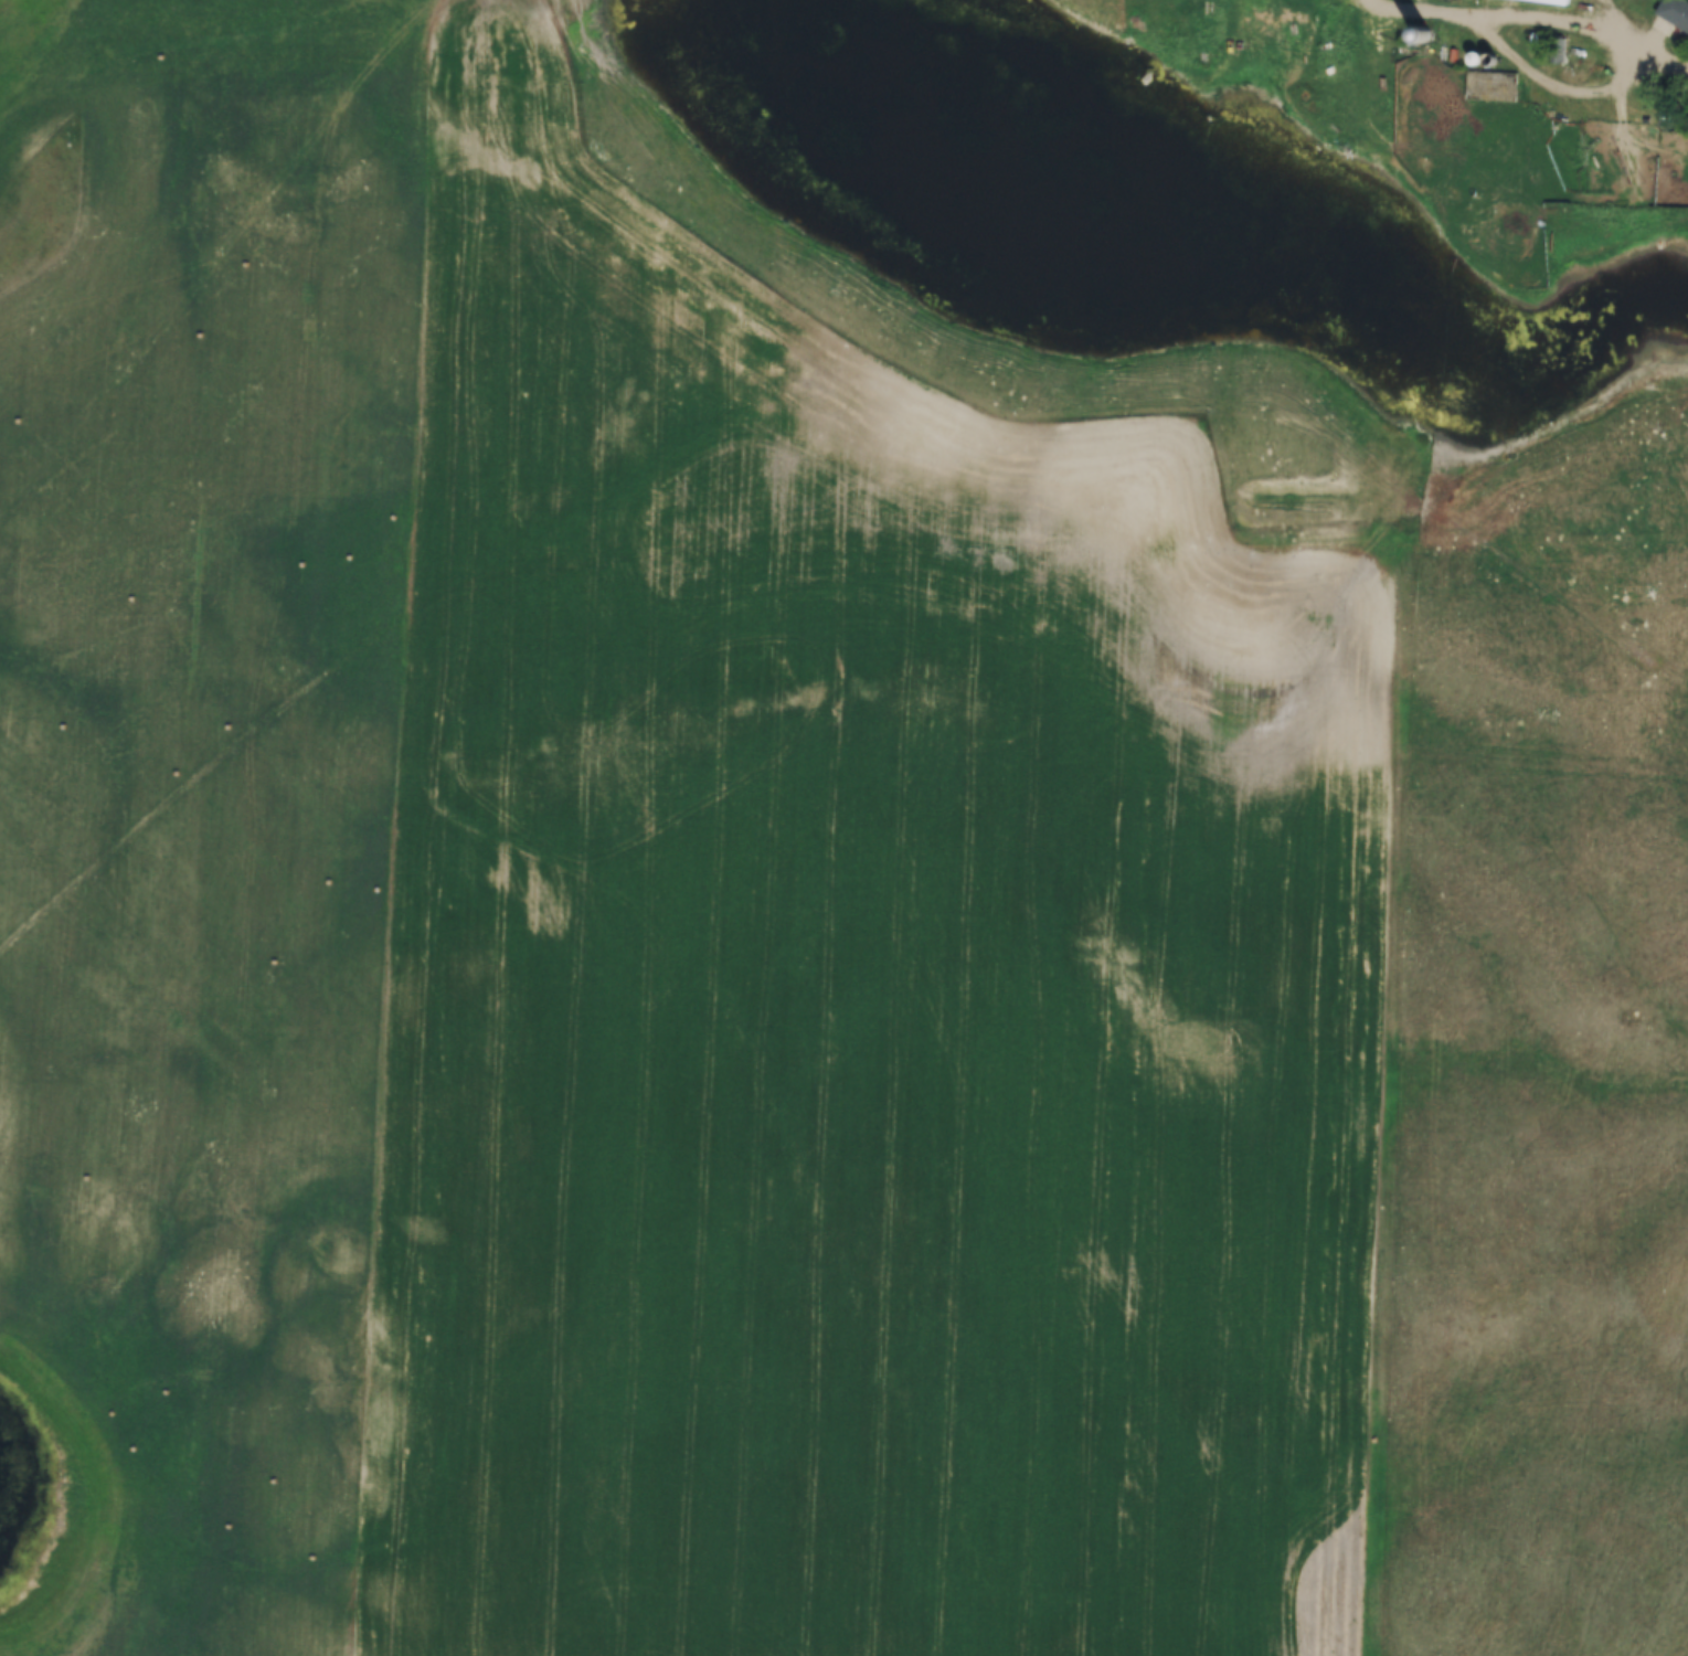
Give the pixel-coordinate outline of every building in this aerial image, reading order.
[(1677,0),(1654,0),(1647,16),(1687,35),(1687,5),(1677,0)]
